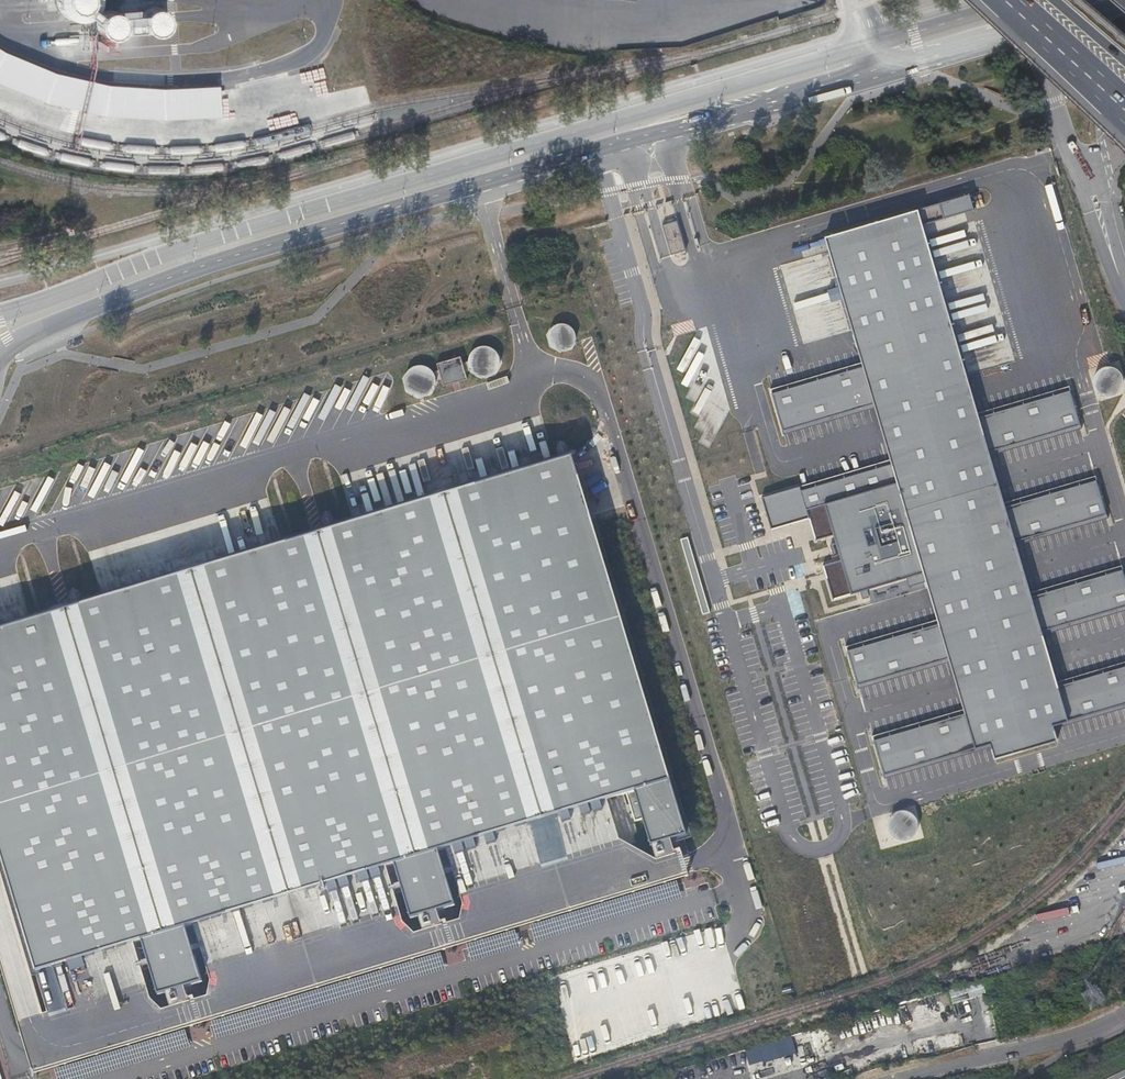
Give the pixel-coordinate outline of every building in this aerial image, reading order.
[(0,48),(0,82),(45,101),(103,115),(160,119),(221,115),(218,84),(163,89),(108,85),(55,72),(5,50),(0,48)] [(978,418),(919,222),(971,206),(967,192),(825,235),(864,366),(773,393),(785,432),(876,404),(893,461),(801,489),(800,485),(763,496),(771,521),(781,518),(783,525),(811,517),(817,539),(835,533),(838,541),(832,542),(836,555),(841,553),(843,557),(826,562),(836,595),(925,568),(935,598),(942,622),(852,650),(862,682),(952,655),(961,684),(969,712),(879,740),(889,772),(992,741),(997,755),(1059,737),(1055,722),(1124,701),(1124,665),(1059,685),(1051,658),(1042,628),(1124,603),(1124,576),(1123,568),(1032,596),(1024,572),(1015,541),(1107,513),(1097,480),(1005,508),(988,451),(1079,423),(1069,390),(978,418)] [(575,344),(567,321),(544,330),(552,352),(575,344)] [(468,346),(468,376),(497,376),(497,346),(468,346)] [(441,384),(465,377),(458,356),(435,363),(441,384)] [(1089,377),(1103,398),(1124,384),(1110,363),(1089,377)] [(407,397),(436,389),(430,364),(400,372),(407,397)] [(1064,433),(1067,442),(1078,439),(1075,430),(1064,433)] [(0,629),(0,857),(33,965),(130,935),(139,933),(183,919),(191,917),(384,859),(392,856),(436,843),(445,840),(627,785),(635,783),(669,772),(571,457),(0,629)] [(689,840),(669,772),(635,783),(655,850),(689,840)] [(33,1069),(61,1061),(687,871),(681,851),(649,860),(627,785),(445,840),(467,914),(406,932),(384,859),(191,917),(213,991),(153,1009),(130,935),(33,965),(46,1009),(42,1010),(17,1017),(33,1069)] [(889,839),(915,839),(914,812),(888,813),(889,839)] [(436,843),(392,856),(412,922),(456,909),(436,843)] [(42,1010),(0,872),(0,961),(17,1017),(42,1010)] [(183,919),(139,933),(158,997),(202,984),(183,919)] [(6,1068),(0,1069),(0,1078),(9,1078),(6,1068)]
